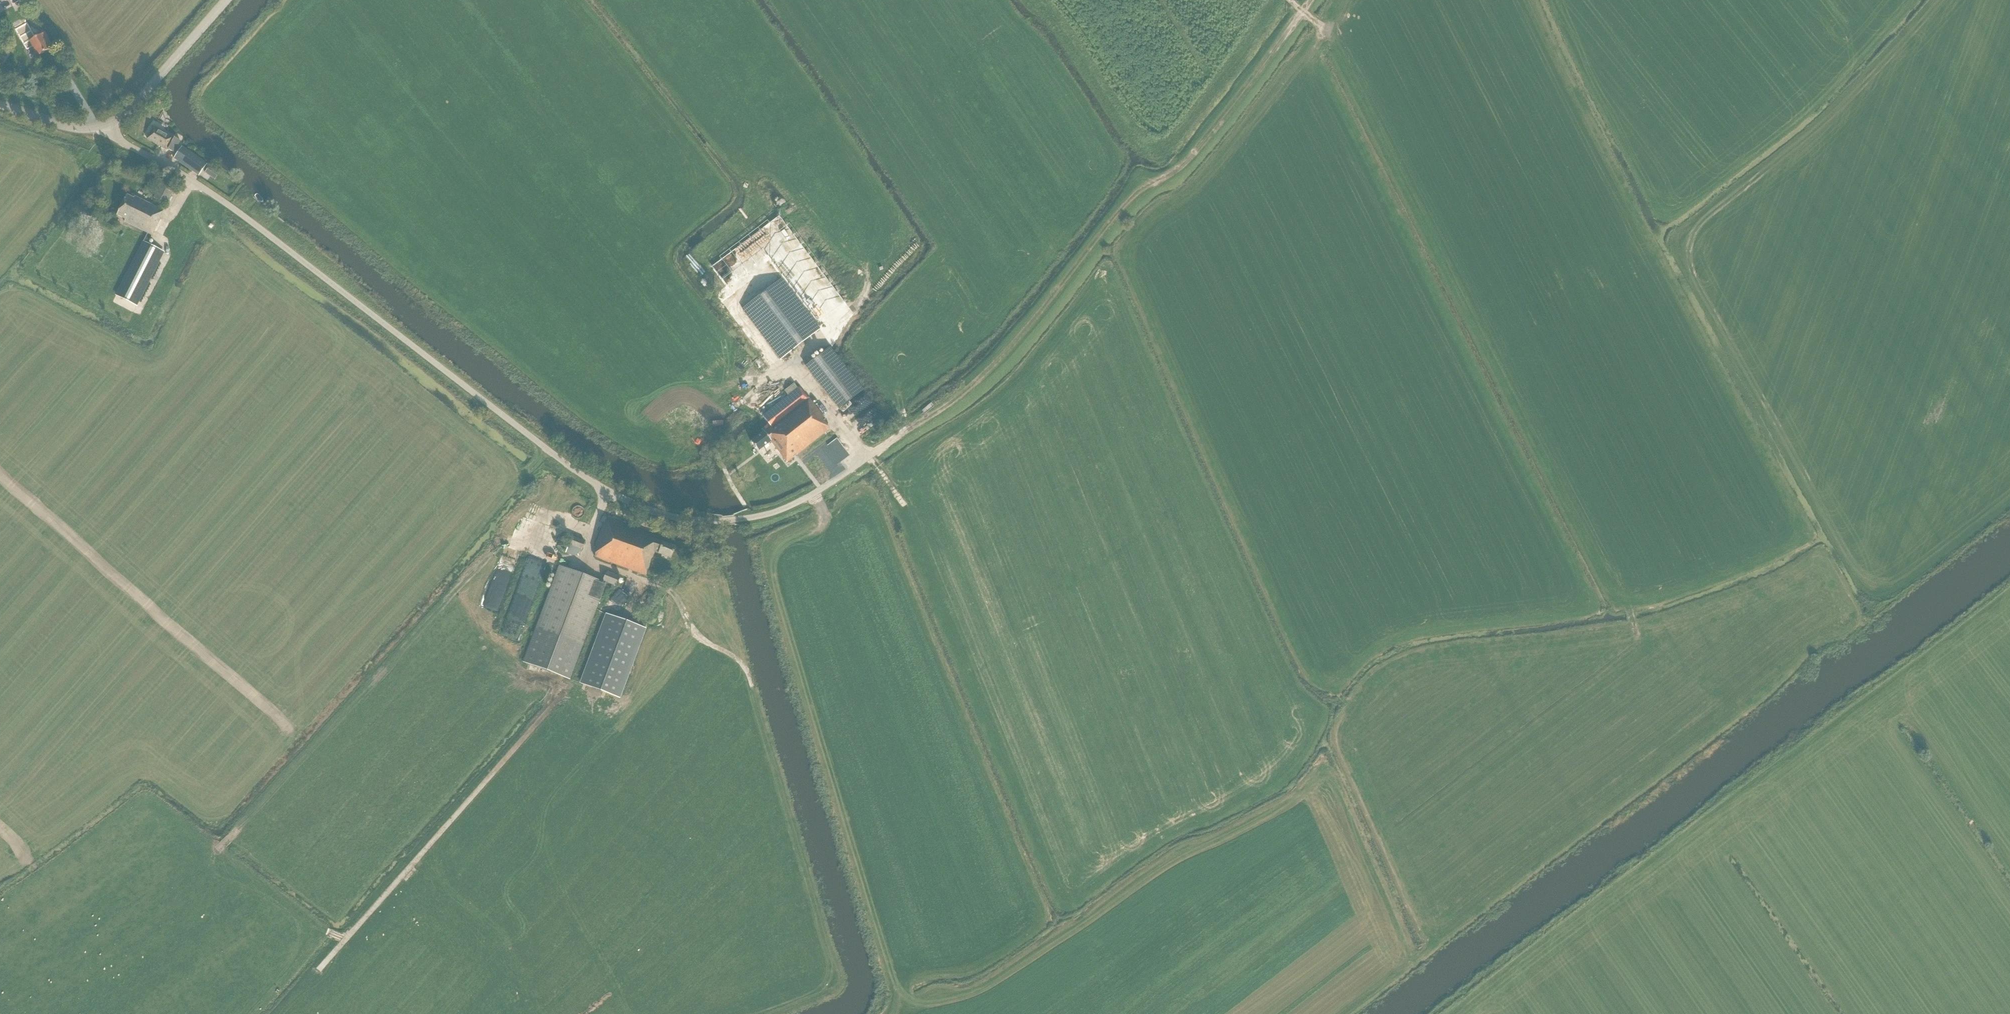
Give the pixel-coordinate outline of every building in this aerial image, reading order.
[(25,25),(18,12),(9,17),(16,31),(25,25)] [(37,56),(52,48),(44,33),(29,41),(37,56)] [(18,47),(16,40),(8,43),(11,50),(18,47)] [(65,61),(62,63),(57,56),(52,59),(62,75),(67,71),(70,70),(65,61)] [(166,150),(167,149),(174,153),(180,141),(173,137),(173,138),(154,127),(147,140),(166,150)] [(207,164),(182,146),(174,158),(199,176),(207,164)] [(220,172),(210,165),(205,173),(215,180),(220,172)] [(166,205),(176,186),(162,180),(153,198),(166,205)] [(160,218),(163,211),(134,196),(133,198),(127,195),(116,215),(125,220),(124,222),(147,233),(116,295),(136,306),(163,253),(147,245),(152,235),(152,236),(161,219),(160,218)] [(780,359),(820,329),(782,279),(742,309),(780,359)] [(839,408),(863,389),(829,347),(805,366),(839,408)] [(763,432),(750,442),(759,454),(773,444),(787,462),(830,428),(824,420),(825,419),(808,397),(807,398),(799,387),(797,389),(793,384),(784,391),(788,396),(762,416),(768,424),(761,430),(763,432)] [(838,438),(829,445),(841,461),(850,453),(838,438)] [(801,479),(808,474),(812,470),(805,461),(794,469),(801,479)] [(670,559),(675,547),(649,538),(651,535),(603,517),(601,522),(604,523),(595,546),(598,547),(594,557),(645,576),(654,553),(661,555),(661,557),(666,560),(667,558),(670,559)] [(578,558),(585,541),(572,536),(565,552),(578,558)] [(518,641),(548,563),(529,556),(500,634),(518,641)] [(583,645),(605,584),(559,566),(536,627),(523,662),(570,679),(583,645)] [(616,586),(619,576),(606,571),(602,582),(616,586)] [(644,629),(607,614),(580,683),(618,698),(644,629)]
